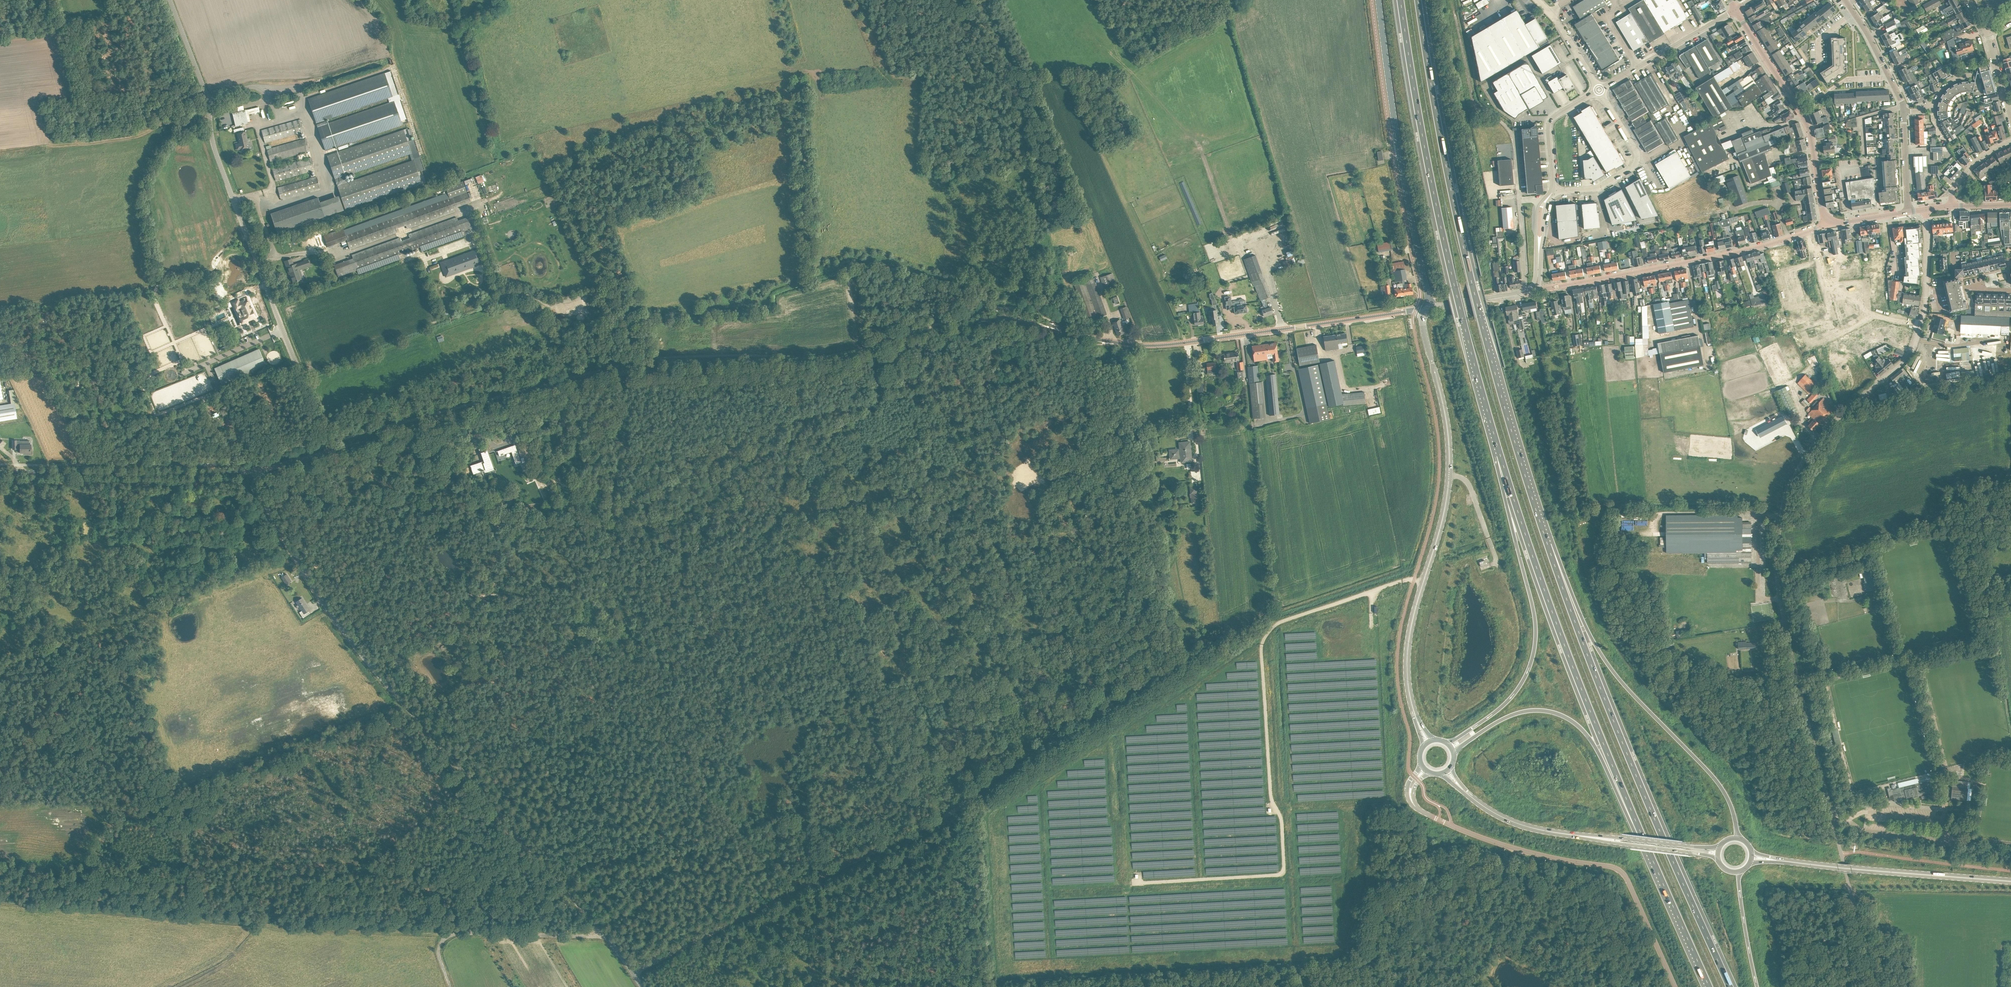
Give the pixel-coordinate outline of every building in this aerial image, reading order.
[(1604,0),(1584,0),(1573,7),(1580,18),(1573,22),(1578,30),(1577,30),(1578,31),(1579,30),(1605,70),(1615,64),(1615,65),(1615,63),(1620,60),(1592,14),(1607,5),(1604,0)] [(1629,8),(1631,13),(1632,13),(1643,31),(1658,22),(1654,15),(1645,0),(1643,0),(1629,8)] [(1661,0),(1645,0),(1654,15),(1663,9),(1666,8),(1661,0)] [(1666,8),(1672,4),(1671,3),(1674,1),(1674,0),(1661,0),(1666,8)] [(1721,0),(1709,0),(1711,5),(1713,4),(1715,7),(1716,6),(1718,11),(1725,7),(1721,0)] [(1763,0),(1752,6),(1746,10),(1747,11),(1745,12),(1748,16),(1759,10),(1767,5),(1763,0)] [(1780,0),(1774,0),(1775,2),(1777,1),(1780,8),(1783,6),(1780,0)] [(1939,0),(1932,0),(1923,5),(1927,12),(1941,4),(1939,0)] [(1946,3),(1948,7),(1943,10),(1945,13),(1960,5),(1957,0),(1950,0),(1948,1),(1949,1),(1946,3)] [(1871,17),(1874,23),(1881,19),(1883,17),(1880,11),(1891,4),(1889,1),(1884,5),(1877,10),(1878,12),(1871,17)] [(1864,6),(1867,12),(1873,8),(1871,5),(1872,5),(1870,2),(1864,6)] [(1830,3),(1826,6),(1831,13),(1836,10),(1830,3)] [(1666,8),(1663,9),(1654,15),(1658,22),(1664,32),(1688,18),(1680,5),(1675,4),(1673,5),(1672,4),(1666,8)] [(1960,5),(1948,12),(1944,14),(1946,17),(1949,15),(1955,12),(1956,14),(1963,10),(1960,5)] [(1831,13),(1826,6),(1821,10),(1827,17),(1831,13)] [(1760,10),(1749,17),(1752,24),(1771,13),(1769,9),(1761,13),(1760,10)] [(1517,10),(1471,37),(1481,82),(1493,74),(1549,42),(1533,15),(1523,20),(1517,10)] [(1823,20),(1827,17),(1821,10),(1817,13),(1822,19),(1823,20)] [(1957,27),(1969,20),(1963,11),(1947,20),(1949,25),(1954,22),(1957,27)] [(1817,13),(1816,12),(1812,15),(1818,22),(1822,19),(1817,13)] [(1649,42),(1643,31),(1632,13),(1631,13),(1616,22),(1634,51),(1649,42)] [(1772,14),(1771,13),(1752,24),(1756,30),(1769,23),(1767,21),(1769,20),(1768,19),(1771,18),(1770,16),(1772,14)] [(1890,17),(1889,14),(1881,19),(1874,23),(1878,29),(1884,25),(1882,22),(1890,17)] [(1818,22),(1812,15),(1808,19),(1814,26),(1818,22)] [(1900,22),(1897,16),(1895,17),(1894,19),(1885,24),(1887,28),(1886,29),(1898,23),(1900,22)] [(1814,26),(1808,19),(1804,22),(1809,29),(1814,26)] [(1957,27),(1941,36),(1945,42),(1963,33),(1961,30),(1971,25),(1969,20),(1957,27)] [(1664,32),(1658,22),(1643,31),(1649,42),(1650,43),(1665,34),(1664,32)] [(1809,29),(1804,22),(1799,25),(1800,27),(1805,33),(1809,29)] [(1899,25),(1898,23),(1886,29),(1887,32),(1897,27),(1899,25)] [(1729,24),(1719,30),(1720,33),(1723,32),(1726,37),(1730,35),(1734,33),(1734,32),(1733,32),(1730,27),(1729,25),(1729,24)] [(1925,25),(1916,29),(1919,35),(1920,35),(1926,31),(1928,30),(1925,25)] [(1767,29),(1765,27),(1758,32),(1761,37),(1771,30),(1772,30),(1770,27),(1767,29)] [(1800,27),(1796,30),(1802,37),(1806,34),(1805,33),(1800,27)] [(1771,30),(1761,37),(1764,42),(1772,37),(1770,34),(1772,32),(1771,30)] [(1796,30),(1792,34),(1798,41),(1802,37),(1796,30)] [(1889,35),(1887,32),(1881,35),(1884,41),(1891,37),(1896,35),(1894,32),(1889,35)] [(1744,38),(1742,34),(1738,37),(1737,35),(1726,42),(1728,45),(1735,41),(1736,43),(1740,41),(1744,38)] [(1897,35),(1891,37),(1884,41),(1887,47),(1891,45),(1892,48),(1895,47),(1896,46),(1896,47),(1901,44),(1900,44),(1901,43),(1900,40),(1893,44),(1892,41),(1898,37),(1897,35)] [(1774,40),(1772,37),(1764,42),(1767,47),(1775,42),(1777,41),(1775,38),(1774,40)] [(1838,37),(1831,38),(1832,44),(1833,43),(1834,65),(1826,71),(1825,70),(1820,73),(1828,85),(1847,72),(1846,38),(1838,38),(1838,37)] [(1680,55),(1680,57),(1687,68),(1692,65),(1699,78),(1711,72),(1711,71),(1709,67),(1720,61),(1707,39),(1680,55)] [(1747,44),(1745,39),(1736,44),(1727,50),(1729,52),(1736,48),(1737,50),(1743,46),(1747,44)] [(1972,40),(1966,42),(1956,45),(1955,45),(1954,41),(1948,45),(1950,51),(1951,51),(1955,62),(1958,61),(1957,59),(1959,58),(1958,54),(1973,50),(1972,45),(1973,45),(1974,44),(1973,41),(1972,40)] [(1778,43),(1777,41),(1775,42),(1767,47),(1771,52),(1779,47),(1777,44),(1778,43)] [(1542,74),(1561,63),(1550,44),(1531,55),(1542,74)] [(1748,45),(1725,59),(1729,66),(1733,64),(1732,63),(1752,51),(1752,50),(1751,49),(1751,50),(1748,45)] [(1890,53),(1893,59),(1908,51),(1906,48),(1901,51),(1898,53),(1896,50),(1890,53)] [(1780,50),(1777,52),(1772,55),(1776,60),(1784,55),(1780,50)] [(1753,52),(1744,58),(1750,67),(1759,61),(1753,52)] [(1893,59),(1896,65),(1902,62),(1901,59),(1907,56),(1905,53),(1893,59)] [(1787,60),(1784,55),(1776,60),(1779,65),(1787,60)] [(2010,57),(2003,60),(2004,63),(2005,68),(2010,66),(2010,59),(2010,57)] [(1789,63),(1787,60),(1779,65),(1782,70),(1792,64),(1791,62),(1789,63)] [(1527,62),(1504,75),(1512,89),(1524,111),(1528,108),(1543,100),(1547,97),(1527,62)] [(1664,68),(1667,73),(1668,76),(1669,78),(1670,77),(1675,74),(1675,75),(1678,80),(1683,76),(1674,62),(1668,65),(1668,66),(1664,68)] [(1796,69),(1792,64),(1782,70),(1786,75),(1796,69)] [(1911,68),(1907,69),(1906,67),(1899,71),(1902,77),(1913,71),(1919,68),(1916,64),(1911,67),(1911,68)] [(1775,86),(1762,66),(1752,72),(1752,71),(1748,75),(1749,77),(1744,80),(1742,78),(1729,87),(1731,90),(1725,94),(1714,76),(1696,88),(1715,118),(1732,107),(1743,107),(1763,93),(1763,94),(1769,91),(1775,86)] [(1947,71),(1944,67),(1938,70),(1936,68),(1943,80),(1948,77),(1945,72),(1947,71)] [(1943,80),(1936,68),(1931,72),(1932,74),(1933,79),(1935,78),(1938,83),(1943,80)] [(390,71),(308,99),(316,122),(326,119),(388,98),(398,95),(390,71)] [(1793,73),(1791,74),(1787,77),(1790,82),(1796,78),(1799,77),(1799,76),(1803,74),(1801,71),(1794,75),(1793,73)] [(1917,80),(1913,71),(1902,77),(1905,83),(1908,81),(1909,84),(1917,80)] [(1574,86),(1567,74),(1558,79),(1557,76),(1547,82),(1554,93),(1563,88),(1565,91),(1574,86)] [(1655,118),(1653,114),(1670,104),(1652,74),(1632,85),(1630,81),(1617,89),(1616,92),(1638,131),(1637,132),(1648,152),(1664,143),(1663,142),(1665,141),(1668,146),(1679,139),(1666,117),(1658,122),(1655,119),(1655,118)] [(1805,77),(1803,74),(1799,76),(1799,77),(1796,78),(1790,82),(1793,87),(1799,83),(1798,80),(1800,79),(1801,80),(1805,77)] [(1504,75),(1493,82),(1498,91),(1494,93),(1504,111),(1515,119),(1518,114),(1524,111),(1512,89),(1504,75)] [(1820,84),(1817,79),(1807,86),(1804,82),(1803,83),(1801,84),(1794,88),(1798,95),(1807,89),(1808,92),(1813,88),(1820,84)] [(1922,89),(1917,81),(1910,84),(1911,87),(1908,88),(1911,95),(1919,91),(1921,90),(1922,89)] [(1966,92),(1966,82),(1962,83),(1962,82),(1960,82),(1957,83),(1961,93),(1966,92)] [(1971,82),(1966,82),(1966,92),(1973,92),(1975,83),(1971,82)] [(1949,87),(1955,96),(1961,93),(1957,83),(1957,84),(1954,85),(1949,87)] [(1778,91),(1775,86),(1769,91),(1770,93),(1761,98),(1763,101),(1766,99),(1778,91)] [(1943,94),(1951,100),(1955,96),(1949,87),(1949,88),(1947,90),(1946,90),(1943,94)] [(1919,91),(1911,95),(1914,101),(1920,98),(1924,96),(1921,90),(1919,91)] [(1782,96),(1778,91),(1766,99),(1763,101),(1761,102),(1765,107),(1782,96)] [(1680,92),(1679,92),(1674,95),(1679,104),(1685,100),(1680,92)] [(1999,99),(1997,92),(1987,95),(1988,99),(1985,100),(1986,103),(1999,99)] [(326,119),(316,122),(326,151),(402,125),(401,121),(407,118),(399,94),(398,95),(388,98),(389,102),(327,123),(326,119)] [(1951,100),(1943,94),(1942,97),(1941,97),(1938,103),(1939,103),(1948,105),(1951,100)] [(1774,112),(1770,114),(1772,116),(1772,117),(1773,117),(1773,118),(1778,115),(1779,114),(1778,113),(1781,111),(1785,109),(1780,100),(1776,103),(1772,105),(1774,108),(1772,109),(1774,112)] [(2002,110),(2000,101),(1994,102),(1989,104),(1989,103),(1990,106),(1990,108),(1994,107),(1995,112),(2002,110)] [(1947,111),(1948,105),(1939,103),(1939,106),(1938,106),(1938,108),(1938,110),(1937,111),(1947,111)] [(1599,116),(1593,106),(1574,117),(1607,172),(1626,161),(1620,152),(1619,153),(1598,116),(1599,116)] [(1814,109),(1814,110),(1809,111),(1810,114),(1809,115),(1814,125),(1823,122),(1824,125),(1825,125),(1829,123),(1827,116),(1822,118),(1821,115),(1823,115),(1821,110),(1815,112),(1814,109)] [(245,110),(238,112),(233,113),(236,126),(248,123),(245,110)] [(1778,115),(1773,118),(1774,118),(1774,119),(1776,123),(1782,119),(1783,120),(1784,120),(1786,122),(1794,117),(1794,116),(1791,110),(1790,111),(1785,114),(1784,113),(1782,114),(1780,115),(1779,114),(1778,115)] [(1705,113),(1704,114),(1708,122),(1713,119),(1710,111),(1707,113),(1707,112),(1705,113)] [(1938,115),(1939,120),(1948,117),(1947,111),(1937,111),(1938,111),(1938,114),(1938,115)] [(1685,112),(1680,115),(1684,124),(1690,121),(1685,112)] [(1725,124),(1720,115),(1714,119),(1714,121),(1695,130),(1696,131),(1684,137),(1702,172),(1729,158),(1715,130),(1720,128),(1720,127),(1725,124)] [(1931,118),(1931,115),(1918,116),(1919,119),(1915,119),(1915,125),(1926,125),(1923,125),(1923,118),(1931,118)] [(1851,121),(1846,121),(1847,127),(1852,127),(1857,126),(1856,117),(1851,119),(1851,121)] [(1999,134),(2000,139),(2006,138),(2002,125),(2000,126),(1999,122),(2005,120),(2004,117),(1998,119),(1994,120),(1995,123),(1997,133),(1998,133),(1998,134),(1999,134)] [(261,130),(265,142),(304,131),(300,119),(261,130)] [(1956,122),(1954,119),(1948,122),(1946,120),(1940,124),(1941,126),(1941,127),(1943,130),(1956,122)] [(1837,123),(1836,120),(1829,123),(1825,125),(1823,126),(1823,127),(1814,129),(1816,138),(1824,136),(1824,131),(1826,131),(1826,129),(1830,129),(1830,126),(1837,123)] [(1793,127),(1790,128),(1794,140),(1798,138),(1798,137),(1804,136),(1799,122),(1792,124),(1793,127)] [(1958,126),(1958,125),(1956,122),(1943,130),(1945,134),(1952,130),(1952,129),(1958,126)] [(1521,129),(1527,193),(1536,193),(1536,194),(1543,194),(1537,124),(1530,128),(1521,129)] [(1945,134),(1948,138),(1954,134),(1960,130),(1962,131),(1965,129),(1962,124),(1952,130),(1945,134)] [(1790,128),(1789,125),(1775,131),(1774,128),(1772,129),(1771,128),(1769,129),(1767,128),(1755,133),(1753,129),(1731,138),(1732,141),(1729,142),(1733,152),(1736,151),(1740,162),(1742,161),(1751,184),(1772,176),(1767,157),(1765,152),(1772,149),(1771,145),(1777,143),(1777,142),(1781,141),(1779,137),(1790,133),(1792,140),(1794,140),(1790,128)] [(1973,129),(1971,126),(1964,131),(1967,134),(1973,129)] [(1987,127),(1984,127),(1989,143),(1993,142),(1993,141),(1992,137),(1993,137),(1992,133),(1989,134),(1988,131),(1988,130),(1987,127)] [(407,128),(327,155),(336,179),(345,176),(410,154),(406,142),(411,140),(407,128)] [(246,132),(242,132),(238,133),(240,144),(236,145),(237,149),(249,147),(246,132)] [(1954,134),(1948,138),(1950,142),(1957,137),(1954,134)] [(1835,136),(1832,137),(1829,137),(1829,141),(1830,141),(1830,143),(1827,143),(1827,146),(1824,146),(1825,154),(1835,152),(1839,151),(1838,147),(1837,147),(1835,136)] [(1976,136),(1971,138),(1970,139),(1977,153),(1982,150),(1979,143),(1976,136)] [(1978,138),(1983,149),(1984,150),(1988,148),(1985,141),(1983,141),(1980,136),(1978,138)] [(267,149),(270,161),(309,150),(306,138),(267,149)] [(1793,141),(1781,145),(1782,150),(1783,151),(1785,151),(1786,154),(1797,151),(1797,152),(1801,151),(1806,149),(1806,148),(1806,144),(1804,138),(1802,139),(1793,141)] [(345,176),(336,179),(346,209),(426,182),(422,170),(425,169),(414,139),(411,140),(406,142),(410,154),(412,160),(347,182),(345,176)] [(1963,148),(1960,150),(1959,149),(1957,151),(1962,157),(1960,159),(1965,165),(1970,161),(1967,158),(1969,156),(1968,154),(1966,152),(1963,148)] [(2006,148),(1996,153),(2000,163),(2010,158),(2006,148)] [(1658,162),(1655,164),(1670,189),(1691,176),(1678,154),(1677,152),(1665,158),(1658,162)] [(1791,156),(1784,157),(1785,164),(1791,163),(1792,162),(1807,158),(1807,154),(1801,155),(1798,155),(1795,156),(1796,158),(1792,159),(1791,156)] [(1588,159),(1583,160),(1585,179),(1592,178),(1593,180),(1604,174),(1594,156),(1588,159)] [(1992,156),(1983,163),(1990,172),(1999,164),(1992,156)] [(272,168),(276,181),(315,169),(311,157),(272,168)] [(1807,158),(1792,162),(1798,162),(1798,164),(1798,165),(1796,165),(1795,166),(1795,169),(1799,168),(1804,167),(1808,167),(1809,167),(1807,159),(1807,158)] [(1512,159),(1498,160),(1500,185),(1514,184),(1512,159)] [(1896,160),(1884,161),(1886,187),(1887,191),(1879,192),(1880,199),(1880,204),(1886,203),(1886,204),(1890,203),(1889,202),(1894,202),(1895,202),(1894,200),(1898,199),(1897,190),(1898,190),(1898,189),(1897,190),(1897,187),(1898,186),(1897,181),(1898,181),(1898,177),(1897,177),(1897,172),(1897,169),(1896,169),(1896,164),(1897,164),(1896,160)] [(1948,169),(1944,174),(1947,176),(1948,175),(1954,181),(1962,172),(1960,170),(1963,167),(1957,162),(1950,170),(1948,169)] [(1990,172),(1983,163),(1974,170),(1981,179),(1990,172)] [(1809,175),(1808,169),(1800,170),(1800,173),(1793,174),(1794,178),(1802,177),(1802,176),(1809,175)] [(1831,169),(1827,169),(1822,170),(1823,177),(1829,176),(1829,179),(1836,178),(1835,172),(1832,173),(1831,169)] [(1916,172),(1918,189),(1922,189),(1923,189),(1924,189),(1925,189),(1925,187),(1926,187),(1924,172),(1916,172)] [(476,176),(478,183),(484,181),(481,174),(476,176)] [(1738,175),(1726,180),(1736,206),(1748,202),(1738,175)] [(1810,176),(1794,180),(1795,189),(1802,187),(1802,186),(1812,184),(1810,176)] [(278,188),(281,200),(320,189),(317,177),(278,188)] [(1852,210),(1859,209),(1872,207),(1872,204),(1873,204),(1874,204),(1874,205),(1876,206),(1878,206),(1877,199),(1873,177),(1846,182),(1848,199),(1849,200),(1851,200),(1852,210)] [(1640,178),(1626,187),(1642,219),(1659,215),(1640,178)] [(343,228),(324,235),(328,247),(347,240),(350,250),(398,232),(397,229),(406,225),(408,229),(455,212),(454,208),(471,202),(463,181),(446,187),(447,192),(344,230),(343,228)] [(1786,182),(1781,184),(1782,184),(1785,193),(1791,191),(1788,182),(1786,182)] [(1925,192),(1924,192),(1925,200),(1935,198),(1935,197),(1937,197),(1937,196),(1937,191),(1936,191),(1934,191),(1934,190),(1933,185),(1928,186),(1928,189),(1927,189),(1928,191),(1925,192)] [(1814,203),(1813,192),(1812,187),(1803,189),(1803,191),(1802,191),(1802,190),(1795,191),(1796,201),(1804,199),(1804,204),(1805,204),(1814,203)] [(1610,195),(1604,198),(1613,224),(1637,220),(1622,189),(1617,191),(1617,190),(1609,194),(1610,195)] [(1997,190),(1992,191),(1985,191),(1985,201),(1997,201),(1997,190)] [(318,197),(271,214),(277,232),(325,216),(318,197)] [(1834,209),(1833,200),(1826,201),(1827,208),(1831,207),(1831,210),(1833,211),(1837,210),(1837,208),(1834,209)] [(1582,204),(1584,229),(1601,227),(1599,212),(1598,212),(1597,203),(1596,203),(1595,201),(1584,202),(1584,204),(1582,204)] [(1557,205),(1556,205),(1558,222),(1559,222),(1559,226),(1558,226),(1559,235),(1560,235),(1560,239),(1559,239),(1559,240),(1579,236),(1576,203),(1575,203),(1575,204),(1571,205),(1571,203),(1562,204),(1562,205),(1557,206),(1557,205)] [(1817,219),(1816,211),(1814,203),(1805,204),(1807,215),(1803,216),(1804,221),(1817,219)] [(1512,207),(1501,208),(1503,228),(1513,227),(1512,207)] [(1770,213),(1768,207),(1755,211),(1757,218),(1768,214),(1770,213)] [(1969,211),(1960,211),(1960,221),(1962,221),(1963,228),(1966,228),(1971,228),(1970,220),(1969,216),(1969,215),(1969,211)] [(1997,212),(1988,212),(1987,229),(1991,228),(1991,222),(1997,222),(1997,212)] [(2000,212),(2000,220),(2000,229),(2003,241),(2004,240),(2004,243),(2005,243),(2010,243),(2010,226),(2010,221),(2010,220),(2009,220),(2009,212),(2004,212),(2000,212)] [(1980,230),(1979,214),(1970,215),(1972,236),(1976,236),(1976,231),(1980,230)] [(1738,217),(1738,215),(1730,218),(1729,218),(1731,224),(1731,223),(1739,220),(1740,224),(1743,223),(1741,216),(1738,217)] [(1745,221),(1744,215),(1741,216),(1743,223),(1744,227),(1746,236),(1750,235),(1752,242),(1758,241),(1756,232),(1753,233),(1752,232),(1751,232),(1749,225),(1745,226),(1744,222),(1745,221)] [(353,258),(334,265),(339,276),(472,228),(468,217),(458,220),(457,217),(409,234),(411,237),(401,241),(400,237),(352,255),(353,258)] [(1731,224),(1729,218),(1726,219),(1722,220),(1720,221),(1722,227),(1731,224)] [(1784,235),(1781,223),(1773,225),(1776,237),(1784,235)] [(1939,224),(1932,224),(1933,238),(1939,237),(1940,237),(1940,234),(1939,224)] [(1866,226),(1860,227),(1861,232),(1861,236),(1863,236),(1863,238),(1868,237),(1867,234),(1868,234),(1868,225),(1867,226),(1866,226)] [(1906,229),(1903,229),(1905,241),(1907,257),(1905,257),(1907,276),(1904,276),(1904,282),(1919,283),(1920,275),(1921,275),(1920,259),(1922,258),(1920,242),(1922,242),(1920,226),(1906,227),(1906,229)] [(1903,227),(1893,228),(1895,239),(1900,238),(1900,242),(1905,241),(1903,229),(1903,227)] [(1764,228),(1760,229),(1763,239),(1770,237),(1768,229),(1765,230),(1764,228)] [(1852,238),(1850,228),(1842,229),(1843,235),(1842,235),(1843,243),(1847,243),(1846,239),(1852,238)] [(1842,238),(1841,231),(1834,232),(1834,231),(1832,232),(1832,231),(1832,232),(1827,233),(1827,232),(1828,240),(1831,240),(1833,247),(1832,247),(1833,254),(1838,253),(1837,247),(1842,246),(1841,238),(1842,238)] [(1744,232),(1741,233),(1737,234),(1739,245),(1745,244),(1747,243),(1744,232)] [(1826,233),(1818,234),(1820,243),(1821,245),(1826,244),(1825,242),(1828,241),(1826,233)] [(1726,234),(1723,235),(1726,248),(1733,246),(1731,239),(1730,236),(1727,237),(1726,234)] [(1726,248),(1723,235),(1724,237),(1717,239),(1718,242),(1719,249),(1726,248)] [(1374,241),(1373,241),(1373,244),(1375,252),(1378,251),(1378,252),(1386,251),(1390,250),(1389,242),(1384,243),(1378,244),(1378,240),(1376,240),(1375,237),(1373,237),(1374,241)] [(1799,246),(1797,247),(1798,250),(1800,250),(1802,258),(1803,258),(1804,258),(1806,257),(1804,249),(1807,248),(1804,239),(1803,239),(1801,239),(1800,240),(1800,241),(1798,241),(1798,242),(1799,246)] [(1608,249),(1607,240),(1598,242),(1600,250),(1608,249)] [(1863,258),(1863,240),(1857,240),(1858,253),(1847,253),(1847,259),(1863,258)] [(1714,246),(1713,241),(1709,241),(1709,243),(1705,244),(1706,247),(1707,252),(1715,250),(1714,246)] [(1683,248),(1682,248),(1683,256),(1690,255),(1688,247),(1687,243),(1684,244),(1683,248)] [(1656,255),(1654,245),(1656,253),(1650,254),(1651,257),(1647,257),(1648,263),(1658,261),(1656,255)] [(1695,246),(1688,247),(1690,255),(1691,255),(1692,255),(1696,254),(1696,252),(1697,252),(1696,247),(1696,245),(1695,246)] [(1681,252),(1680,247),(1674,248),(1675,252),(1671,253),(1673,259),(1682,257),(1681,252)] [(479,249),(440,262),(446,276),(455,273),(454,271),(483,261),(479,249)] [(1663,254),(1659,255),(1661,261),(1670,259),(1669,253),(1668,252),(1668,249),(1662,250),(1663,254)] [(1632,251),(1628,252),(1629,258),(1633,258),(1634,262),(1635,267),(1639,266),(1643,265),(1643,264),(1642,260),(1641,256),(1639,257),(1637,250),(1635,250),(1632,251)] [(1761,253),(1760,251),(1752,253),(1754,260),(1755,263),(1758,262),(1759,266),(1760,269),(1763,268),(1762,263),(1761,258),(1762,258),(1761,253)] [(1754,260),(1752,253),(1745,255),(1747,262),(1749,261),(1750,261),(1752,268),(1752,270),(1755,269),(1755,267),(1753,260),(1754,260)] [(1764,253),(1761,253),(1762,258),(1761,258),(1762,263),(1764,262),(1766,268),(1767,273),(1770,272),(1768,267),(1765,258),(1764,253)] [(2003,253),(1997,254),(2000,267),(2001,267),(2000,266),(2006,265),(2006,266),(2003,255),(2003,253)] [(1997,254),(1992,255),(1993,257),(1995,268),(2000,266),(2000,267),(1997,254)] [(1264,316),(1273,313),(1271,307),(1268,308),(1265,299),(1271,297),(1256,255),(1245,258),(1254,286),(1256,285),(1264,306),(1261,307),(1264,316)] [(1745,265),(1742,256),(1735,258),(1738,268),(1740,272),(1743,270),(1742,266),(1745,265)] [(1572,257),(1573,260),(1574,265),(1568,266),(1571,278),(1577,276),(1576,269),(1575,264),(1575,260),(1574,260),(1574,257),(1572,257)] [(290,260),(285,261),(289,274),(291,273),(293,277),(292,277),(293,282),(304,279),(300,270),(310,266),(307,258),(305,259),(305,261),(294,265),(291,259),(290,260)] [(1731,259),(1728,259),(1732,272),(1732,274),(1736,273),(1735,270),(1737,269),(1736,266),(1734,258),(1733,258),(1732,258),(1731,259)] [(1725,265),(1724,260),(1716,262),(1719,275),(1723,274),(1724,273),(1724,272),(1724,270),(1727,269),(1726,265),(1725,265)] [(1407,279),(1404,261),(1392,263),(1395,281),(1396,281),(1396,282),(1399,281),(1402,281),(1404,281),(1404,279),(1407,279)] [(1715,273),(1712,261),(1706,263),(1708,272),(1707,272),(1708,278),(1715,277),(1715,273)] [(1966,261),(1969,274),(1974,272),(1974,273),(1972,262),(1967,263),(1966,261)] [(1707,271),(1705,263),(1699,264),(1702,279),(1703,282),(1704,286),(1707,285),(1707,283),(1706,278),(1705,278),(1704,271),(1706,271),(1707,271)] [(1702,279),(1699,264),(1699,265),(1693,266),(1695,274),(1694,274),(1695,277),(1699,277),(1700,283),(1703,282),(1702,279)] [(1494,278),(1497,292),(1502,291),(1501,284),(1499,284),(1498,277),(1499,277),(1498,270),(1494,271),(1495,278),(1494,278)] [(1682,287),(1684,287),(1681,270),(1675,271),(1677,281),(1679,280),(1679,282),(1681,282),(1682,287)] [(1673,282),(1671,272),(1665,273),(1666,280),(1667,283),(1673,282)] [(1112,273),(1101,277),(1104,289),(1116,285),(1112,273)] [(1508,277),(1510,288),(1520,287),(1519,279),(1515,279),(1514,275),(1508,277)] [(1947,296),(1963,292),(1963,288),(1962,285),(1962,284),(1964,284),(1963,282),(1961,282),(1959,282),(1957,276),(1943,280),(1946,292),(1947,296)] [(1094,278),(1079,283),(1087,305),(1101,299),(1094,278)] [(1637,278),(1632,279),(1633,296),(1633,306),(1636,306),(1637,295),(1640,294),(1637,278)] [(1721,288),(1719,280),(1715,281),(1716,285),(1712,285),(1714,291),(1717,291),(1717,289),(1721,288)] [(1898,292),(1899,281),(1888,280),(1890,299),(1897,300),(1898,292)] [(1402,281),(1399,281),(1399,284),(1397,284),(1397,286),(1397,288),(1394,288),(1395,296),(1404,295),(1403,285),(1402,281)] [(1623,296),(1621,281),(1615,282),(1616,291),(1619,290),(1620,300),(1624,300),(1623,296)] [(1411,283),(1403,285),(1404,295),(1413,294),(1412,287),(1411,288),(1411,283)] [(1385,290),(1386,295),(1390,295),(1389,285),(1381,286),(1381,291),(1385,290)] [(1590,287),(1593,299),(1599,298),(1596,286),(1590,287)] [(1593,299),(1590,287),(1584,288),(1586,295),(1588,295),(1590,303),(1589,303),(1590,307),(1594,307),(1593,299)] [(1582,312),(1578,289),(1573,290),(1574,298),(1577,297),(1578,303),(1577,303),(1578,313),(1582,312)] [(1209,294),(1214,305),(1217,304),(1212,292),(1209,294)] [(1921,295),(1898,292),(1897,300),(1899,301),(1902,301),(1903,301),(1903,302),(1920,305),(1921,295)] [(1963,292),(1947,296),(1950,313),(1966,309),(1967,309),(1966,303),(1963,292)] [(1974,293),(1973,308),(1972,308),(1971,307),(1970,307),(1969,305),(1968,303),(1966,303),(1967,309),(1966,309),(1967,315),(2010,317),(2010,295),(1974,293)] [(1566,295),(1566,294),(1562,295),(1562,296),(1564,310),(1572,309),(1570,299),(1569,295),(1566,295)] [(1751,298),(1753,306),(1766,302),(1764,295),(1754,297),(1753,294),(1749,295),(1751,298)] [(1112,297),(1115,306),(1121,304),(1118,295),(1112,297)] [(1230,296),(1225,297),(1227,310),(1235,309),(1235,314),(1247,312),(1245,299),(1244,299),(1244,298),(1240,299),(1240,300),(1239,300),(1240,304),(1234,305),(1234,303),(1231,304),(1230,296)] [(1676,300),(1674,300),(1654,304),(1659,333),(1694,327),(1689,299),(1688,299),(1688,297),(1683,298),(1683,300),(1676,302),(1676,300)] [(249,301),(244,303),(240,305),(246,320),(255,315),(249,301)] [(1537,307),(1536,301),(1529,303),(1531,310),(1537,308),(1537,307)] [(1558,305),(1558,301),(1552,302),(1553,306),(1551,307),(1553,316),(1554,316),(1554,319),(1562,317),(1562,314),(1560,305),(1558,305)] [(1198,302),(1189,304),(1190,313),(1194,313),(1195,320),(1194,320),(1195,325),(1203,324),(1203,319),(1202,315),(1200,316),(1200,312),(1198,302)] [(1531,312),(1529,303),(1522,304),(1524,311),(1527,311),(1527,313),(1531,312)] [(1517,305),(1512,306),(1514,320),(1520,319),(1519,315),(1518,315),(1518,314),(1519,314),(1517,305)] [(1512,306),(1506,307),(1508,315),(1509,314),(1510,318),(1509,319),(1510,324),(1515,323),(1514,320),(1512,306)] [(1903,314),(1917,318),(1919,311),(1919,307),(1912,306),(1911,310),(1910,312),(1910,313),(1904,311),(1899,309),(1898,312),(1903,314)] [(1121,309),(1125,319),(1130,317),(1126,307),(1121,309)] [(1218,318),(1218,317),(1217,312),(1216,312),(1215,310),(1212,310),(1212,312),(1208,313),(1209,320),(1212,319),(1213,325),(1220,324),(1219,318),(1218,318)] [(1961,315),(1961,335),(1961,338),(1972,338),(1972,335),(1982,336),(1982,333),(1988,333),(1988,336),(2000,336),(2000,334),(2010,334),(2010,325),(2009,325),(2009,317),(1967,315),(1961,315)] [(1933,331),(1938,332),(1941,333),(1942,327),(1943,327),(1945,319),(1937,317),(1936,324),(1935,324),(1933,331)] [(1120,319),(1113,322),(1118,336),(1124,333),(1122,326),(1123,326),(1120,319)] [(1705,332),(1707,344),(1713,343),(1711,331),(1705,332)] [(1347,342),(1346,333),(1323,336),(1325,350),(1339,349),(1338,344),(1347,342)] [(1581,333),(1573,335),(1575,346),(1582,344),(1583,344),(1581,333)] [(1698,335),(1658,343),(1664,372),(1704,365),(1698,335)] [(221,350),(238,343),(237,341),(220,348),(221,350)] [(1266,344),(1267,354),(1272,353),(1273,362),(1279,361),(1276,343),(1266,344)] [(1254,361),(1266,359),(1268,359),(1266,344),(1252,346),(1254,361)] [(1297,348),(1300,363),(1300,365),(1320,362),(1317,345),(1297,348)] [(1366,345),(1357,346),(1357,356),(1367,355),(1366,345)] [(1626,359),(1635,358),(1634,346),(1625,347),(1626,359)] [(171,357),(170,357),(171,361),(170,361),(170,362),(178,360),(174,347),(168,348),(169,354),(171,353),(171,357)] [(1969,347),(1954,349),(1955,361),(1972,359),(1972,356),(1970,356),(1969,347)] [(259,349),(255,351),(215,368),(222,384),(266,364),(261,352),(261,351),(260,351),(259,349)] [(1229,353),(1224,353),(1225,361),(1234,360),(1234,361),(1239,360),(1238,352),(1229,354),(1229,353)] [(1977,353),(1980,376),(2000,373),(1997,356),(1983,358),(1983,352),(1977,353)] [(1542,358),(1541,355),(1527,359),(1526,359),(1527,363),(1540,359),(1542,364),(1543,364),(1542,358)] [(1877,355),(1874,357),(1876,359),(1877,360),(1886,371),(1890,367),(1891,367),(1894,365),(1894,364),(1893,364),(1889,359),(1885,361),(1884,363),(1877,355)] [(1878,361),(1874,365),(1876,368),(1875,369),(1878,372),(1880,376),(1881,376),(1886,371),(1877,360),(1877,361),(1878,361)] [(1215,362),(1207,363),(1208,369),(1208,372),(1216,371),(1216,368),(1215,362)] [(1944,365),(1946,379),(1960,377),(1958,363),(1944,365)] [(1318,364),(1298,369),(1307,408),(1310,423),(1330,419),(1327,403),(1318,364)] [(1258,366),(1248,367),(1250,388),(1251,388),(1252,403),(1254,418),(1265,417),(1264,402),(1262,402),(1261,386),(1260,386),(1258,366)] [(1901,369),(1896,373),(1899,377),(1896,379),(1898,380),(1902,386),(1908,382),(1902,375),(1905,373),(1901,369)] [(1969,370),(1962,372),(1963,379),(1975,376),(1974,370),(1969,371),(1969,370)] [(1892,379),(1888,383),(1893,389),(1896,387),(1900,391),(1904,388),(1902,386),(1898,380),(1896,379),(1899,377),(1896,373),(1891,378),(1892,379)] [(1276,374),(1266,375),(1269,415),(1280,414),(1276,374)] [(1912,390),(1914,392),(1915,392),(1920,389),(1916,383),(1913,385),(1915,387),(1912,390)] [(11,403),(0,405),(0,421),(17,418),(15,409),(20,408),(13,389),(9,390),(11,403)] [(1815,391),(1807,399),(1811,403),(1819,395),(1815,391)] [(1364,392),(1343,393),(1343,403),(1343,405),(1365,404),(1364,392)] [(1823,398),(1812,410),(1823,420),(1833,409),(1828,404),(1829,403),(1823,398)] [(1823,420),(1812,410),(1808,414),(1814,419),(1808,426),(1814,431),(1823,420)] [(1760,437),(1787,423),(1783,416),(1756,430),(1760,437)] [(31,452),(31,449),(30,449),(30,444),(20,445),(17,445),(16,440),(13,440),(13,449),(16,449),(17,448),(20,448),(20,453),(31,452)] [(1170,450),(1170,455),(1171,459),(1179,458),(1179,457),(1181,457),(1181,462),(1192,461),(1190,442),(1179,443),(1180,450),(1178,450),(1178,449),(1170,450)] [(498,451),(499,456),(512,452),(516,464),(521,462),(515,445),(498,451)] [(471,466),(473,471),(474,474),(493,467),(487,451),(482,453),(484,461),(471,466)] [(1198,503),(1196,487),(1190,487),(1190,494),(1190,498),(1191,498),(1191,504),(1198,503)] [(1470,515),(1473,522),(1479,520),(1477,513),(1470,515)] [(1666,515),(1666,534),(1667,553),(1708,552),(1736,552),(1736,550),(1736,534),(1751,534),(1751,522),(1742,522),(1742,517),(1738,517),(1738,515),(1666,515)] [(1751,534),(1736,534),(1736,550),(1747,549),(1747,548),(1750,548),(1751,548),(1751,534)] [(1750,551),(1750,548),(1747,548),(1747,549),(1736,550),(1736,552),(1708,552),(1708,563),(1739,563),(1739,562),(1742,562),(1742,563),(1751,563),(1751,551),(1750,551)] [(1872,569),(1862,571),(1867,590),(1874,589),(1872,578),(1874,578),(1872,569)] [(291,581),(287,574),(281,577),(286,584),(291,581)] [(302,598),(296,602),(298,604),(296,606),(298,608),(300,607),(302,611),(300,612),(303,618),(310,613),(308,611),(310,610),(302,598)] [(1966,800),(1967,795),(1967,788),(1970,788),(1970,782),(1968,782),(1968,781),(1953,780),(1952,786),(1952,792),(1951,798),(1966,800)] [(1919,783),(1892,789),(1895,802),(1902,800),(1907,799),(1919,796),(1918,796),(1922,795),(1937,791),(1935,782),(1931,783),(1930,781),(1927,781),(1927,782),(1919,784),(1919,783)]
